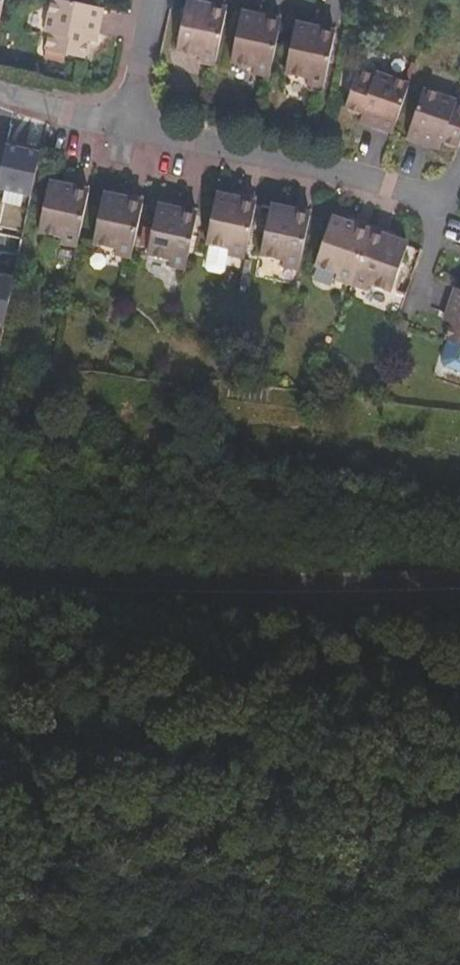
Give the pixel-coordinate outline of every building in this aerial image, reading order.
[(97,10),(49,0),(47,0),(40,32),(45,34),(42,50),(80,59),(84,42),(85,34),(92,36),(97,10)] [(414,5),(429,11),(433,0),(415,0),(414,5)] [(197,3),(195,9),(205,11),(206,5),(197,3)] [(209,71),(220,15),(205,11),(195,9),(182,6),(171,55),(192,61),(191,67),(209,71)] [(276,27),(277,20),(251,14),(250,20),(276,27)] [(263,82),(276,27),(250,20),(235,18),(223,68),(247,72),(246,79),(263,82)] [(345,20),(342,31),(351,33),(353,22),(345,20)] [(304,33),(315,36),(317,31),(306,28),(304,33)] [(319,95),(331,40),(315,36),(304,33),(290,30),(278,79),(302,84),(300,91),(319,95)] [(90,43),(92,36),(85,34),(84,42),(90,43)] [(375,132),(394,81),(379,76),(377,81),(360,74),(347,113),(363,119),(371,121),(368,130),(375,132)] [(388,136),(404,85),(394,81),(375,132),(388,136)] [(408,87),(404,85),(388,136),(391,138),(408,87)] [(413,144),(431,95),(423,92),(405,142),(413,144)] [(454,107),(455,104),(431,95),(413,144),(424,148),(427,141),(439,146),(453,152),(454,148),(457,149),(459,140),(459,109),(454,107)] [(300,129),(302,118),(289,115),(287,127),(300,129)] [(371,121),(363,119),(361,127),(368,130),(371,121)] [(438,154),(439,146),(427,141),(424,148),(438,154)] [(33,194),(43,149),(26,145),(26,149),(7,145),(0,180),(0,187),(33,194)] [(74,251),(87,192),(71,189),(61,187),(48,184),(36,233),(57,238),(56,246),(74,251)] [(249,203),(252,197),(226,192),(224,198),(249,203)] [(142,206),(143,199),(118,193),(116,199),(142,206)] [(81,244),(90,246),(102,196),(93,194),(81,244)] [(238,261),(249,203),(224,198),(211,195),(200,244),(221,249),(219,257),(238,261)] [(128,264),(142,206),(116,199),(102,196),(90,246),(111,252),(109,260),(128,264)] [(167,209),(176,211),(177,204),(169,202),(167,209)] [(281,210),(291,212),(292,206),(283,203),(281,210)] [(180,271),(192,214),(176,211),(167,209),(153,206),(143,255),(163,259),(161,267),(180,271)] [(295,271),(306,216),(291,212),(281,210),(267,208),(256,255),(279,260),(278,268),(295,271)] [(362,235),(365,229),(340,221),(339,227),(362,235)] [(344,289),(362,235),(339,227),(327,223),(311,269),(332,276),(329,284),(344,289)] [(389,237),(365,229),(362,235),(387,243),(389,237)] [(387,243),(362,235),(344,289),(361,296),(364,287),(386,295),(402,248),(387,243)] [(0,277),(0,321),(9,323),(17,280),(0,277)] [(452,290),(443,316),(451,319),(449,326),(443,342),(459,348),(459,293),(452,290)] [(451,319),(443,316),(440,323),(449,326),(451,319)]
